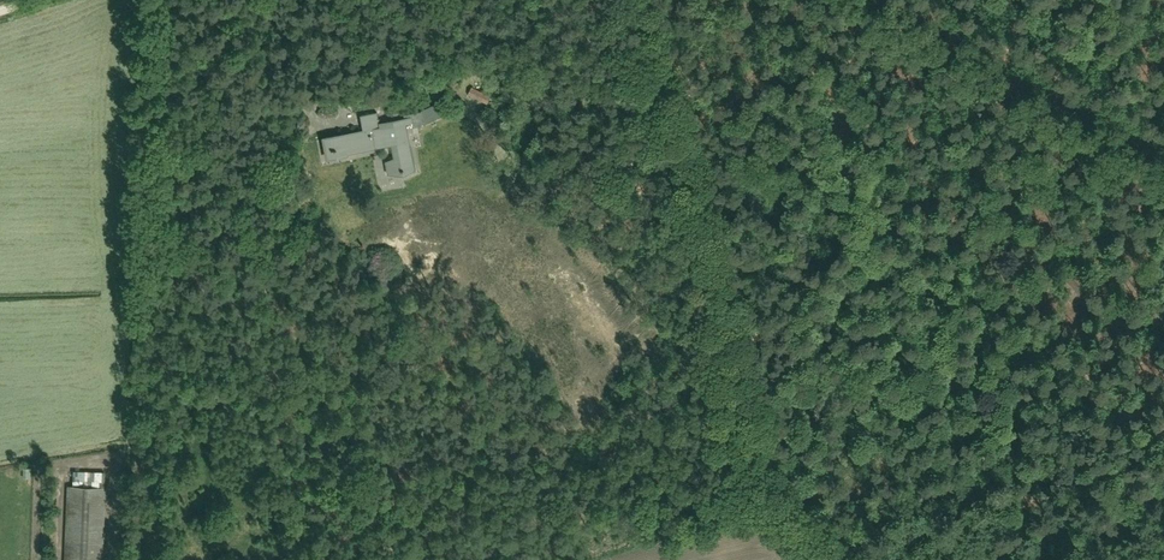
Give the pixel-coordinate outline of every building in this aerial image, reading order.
[(424,124),(443,115),(438,103),(421,111),(403,115),(404,119),(379,124),(377,112),(361,116),(364,131),(324,139),(327,158),(346,155),(346,153),(390,145),(393,160),(386,163),(389,175),(400,176),(413,169),(404,125),(411,123),(412,126),(424,124)] [(105,488),(105,473),(74,471),(73,487),(69,487),(66,559),(102,559),(105,488)]
